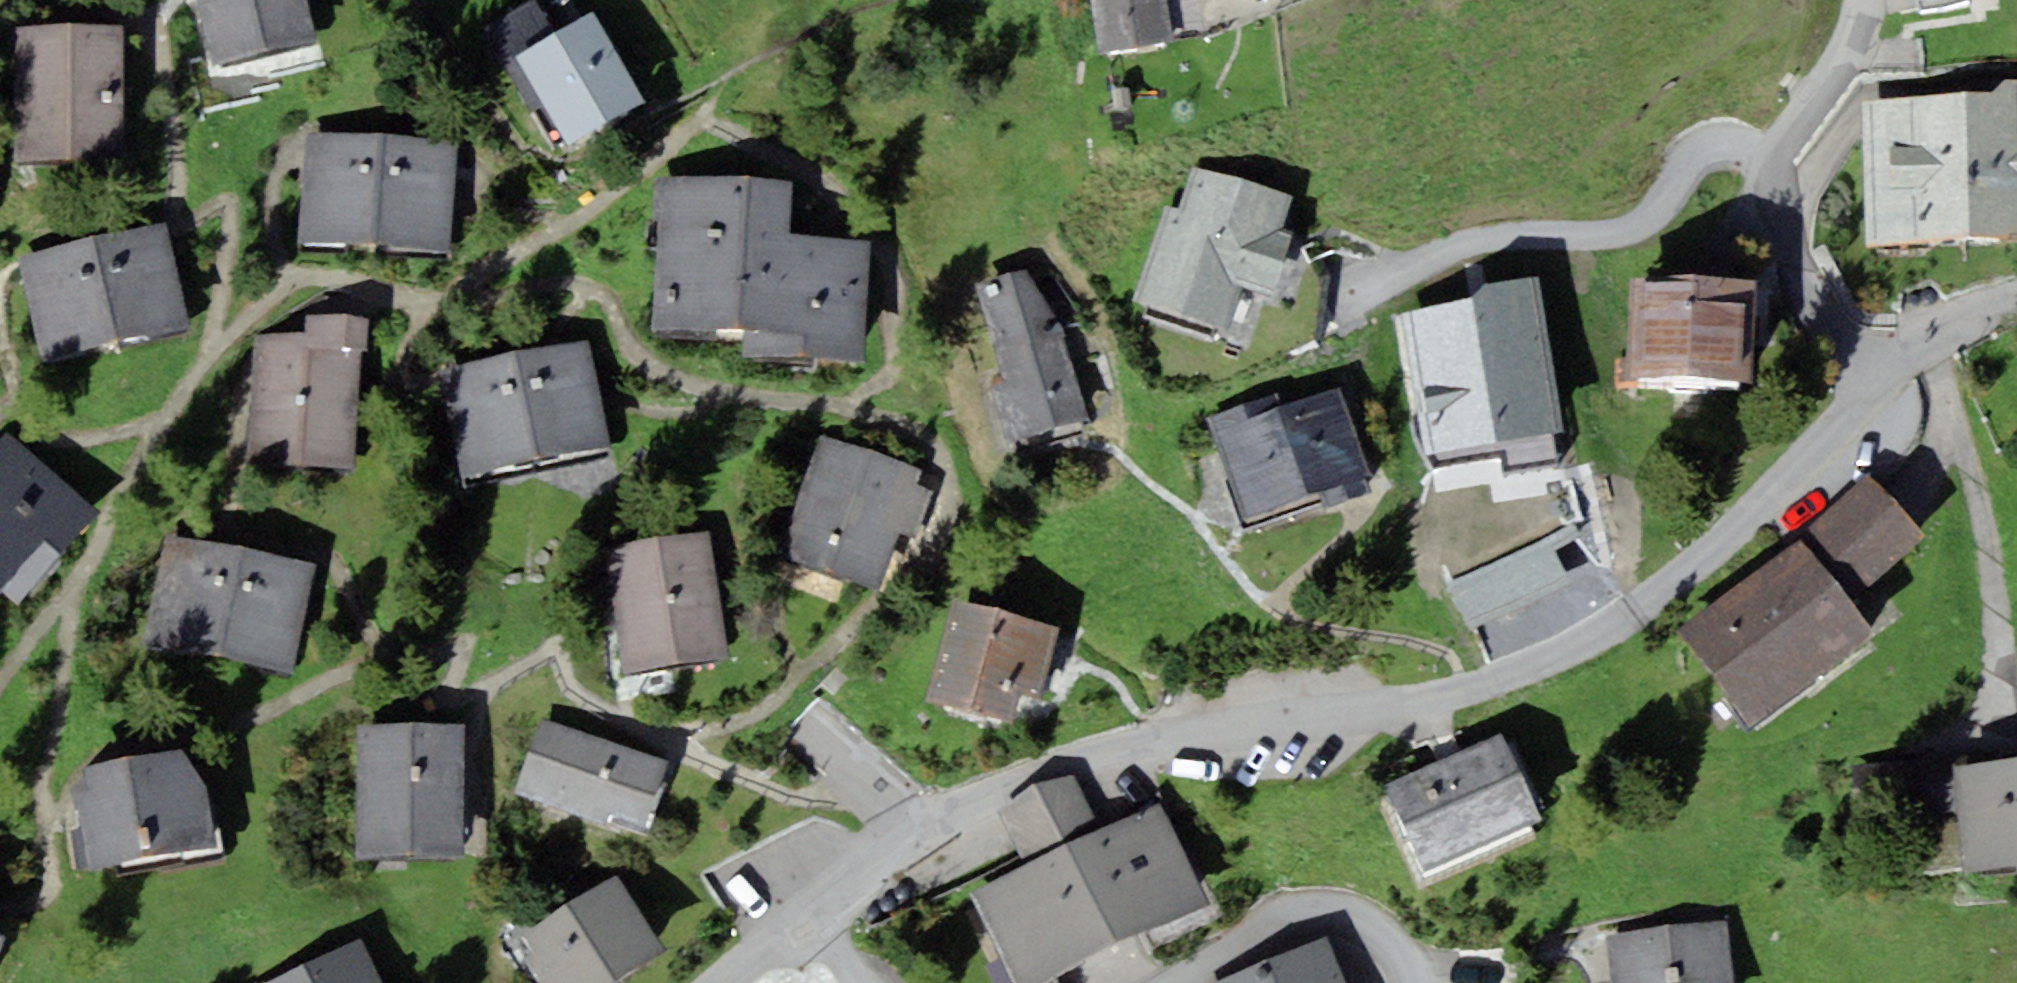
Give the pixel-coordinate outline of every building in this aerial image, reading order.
[(307,0),(197,0),(212,60),(315,35),(307,0)] [(518,54),(558,30),(540,0),(531,0),(487,26),(507,61),(518,54)] [(1173,40),(1165,0),(1092,0),(1102,53),(1173,40)] [(569,143),(646,99),(596,11),(558,30),(518,54),(569,143)] [(122,24),(17,25),(18,158),(123,158),(122,24)] [(2016,236),(2016,78),(2005,78),(1993,94),(1860,101),(1867,244),(2016,236)] [(374,245),(378,137),(303,134),(298,242),(374,245)] [(454,248),(458,141),(378,137),(374,245),(454,248)] [(1290,242),(1276,238),(1289,195),(1198,166),(1184,211),(1166,205),(1136,300),(1226,329),(1239,288),(1272,299),(1290,242)] [(793,180),(657,173),(655,219),(660,219),(655,324),(746,328),(745,355),(866,361),(872,241),(790,237),(793,180)] [(190,323),(169,222),(94,238),(115,339),(190,323)] [(115,339),(94,238),(19,254),(40,355),(115,339)] [(1059,320),(1027,270),(976,281),(1005,381),(991,385),(1007,443),(1090,420),(1059,320)] [(1756,277),(1630,275),(1629,374),(1754,376),(1756,277)] [(1561,419),(1537,277),(1478,287),(1481,305),(1403,318),(1420,426),(1499,413),(1502,429),(1561,419)] [(306,337),(254,335),(249,460),(356,465),(361,348),(369,348),(370,316),(307,313),(306,337)] [(612,440),(586,334),(509,352),(535,459),(612,440)] [(535,459),(509,352),(438,370),(463,476),(535,459)] [(1364,476),(1371,473),(1342,386),(1283,406),(1279,394),(1210,416),(1247,515),(1322,490),(1327,506),(1370,492),(1364,476)] [(0,436),(0,591),(2,589),(18,603),(99,509),(6,429),(0,436)] [(922,467),(820,433),(781,554),(882,587),(906,513),(922,519),(932,488),(917,483),(922,467)] [(1868,473),(1803,536),(1851,600),(1925,537),(1868,473)] [(710,532),(603,548),(621,673),(729,657),(710,532)] [(218,656),(237,548),(166,535),(147,643),(218,656)] [(1749,724),(1874,631),(1851,600),(1803,536),(1678,630),(1749,724)] [(296,670),(316,562),(237,548),(218,656),(296,670)] [(957,598),(929,700),(1011,722),(1019,693),(1041,699),(1061,626),(957,598)] [(541,716),(514,791),(579,814),(606,740),(541,716)] [(463,855),(465,722),(358,720),(356,854),(463,855)] [(1425,868),(1541,816),(1503,732),(1387,784),(1425,868)] [(606,740),(579,814),(605,824),(609,812),(644,824),(667,761),(632,749),(606,740)] [(180,746),(86,765),(91,787),(77,789),(92,868),(214,842),(208,781),(180,746)] [(1954,765),(1953,754),(1850,764),(1854,806),(1957,796),(1954,765)] [(1954,765),(1957,796),(1964,870),(2016,865),(2016,759),(1954,765)] [(1000,809),(1026,863),(1102,827),(1076,773),(1000,809)] [(1014,982),(1042,982),(1211,902),(1161,799),(1102,827),(1026,863),(969,891),(1014,982)] [(669,951),(632,891),(621,874),(522,935),(532,952),(525,957),(541,982),(617,982),(669,951)] [(1729,920),(1606,937),(1612,982),(1738,982),(1729,920)] [(266,982),(386,982),(362,935),(266,982)] [(1330,937),(1266,964),(1274,982),(1350,982),(1330,937)] [(1266,964),(1221,982),(1274,982),(1266,964)]
